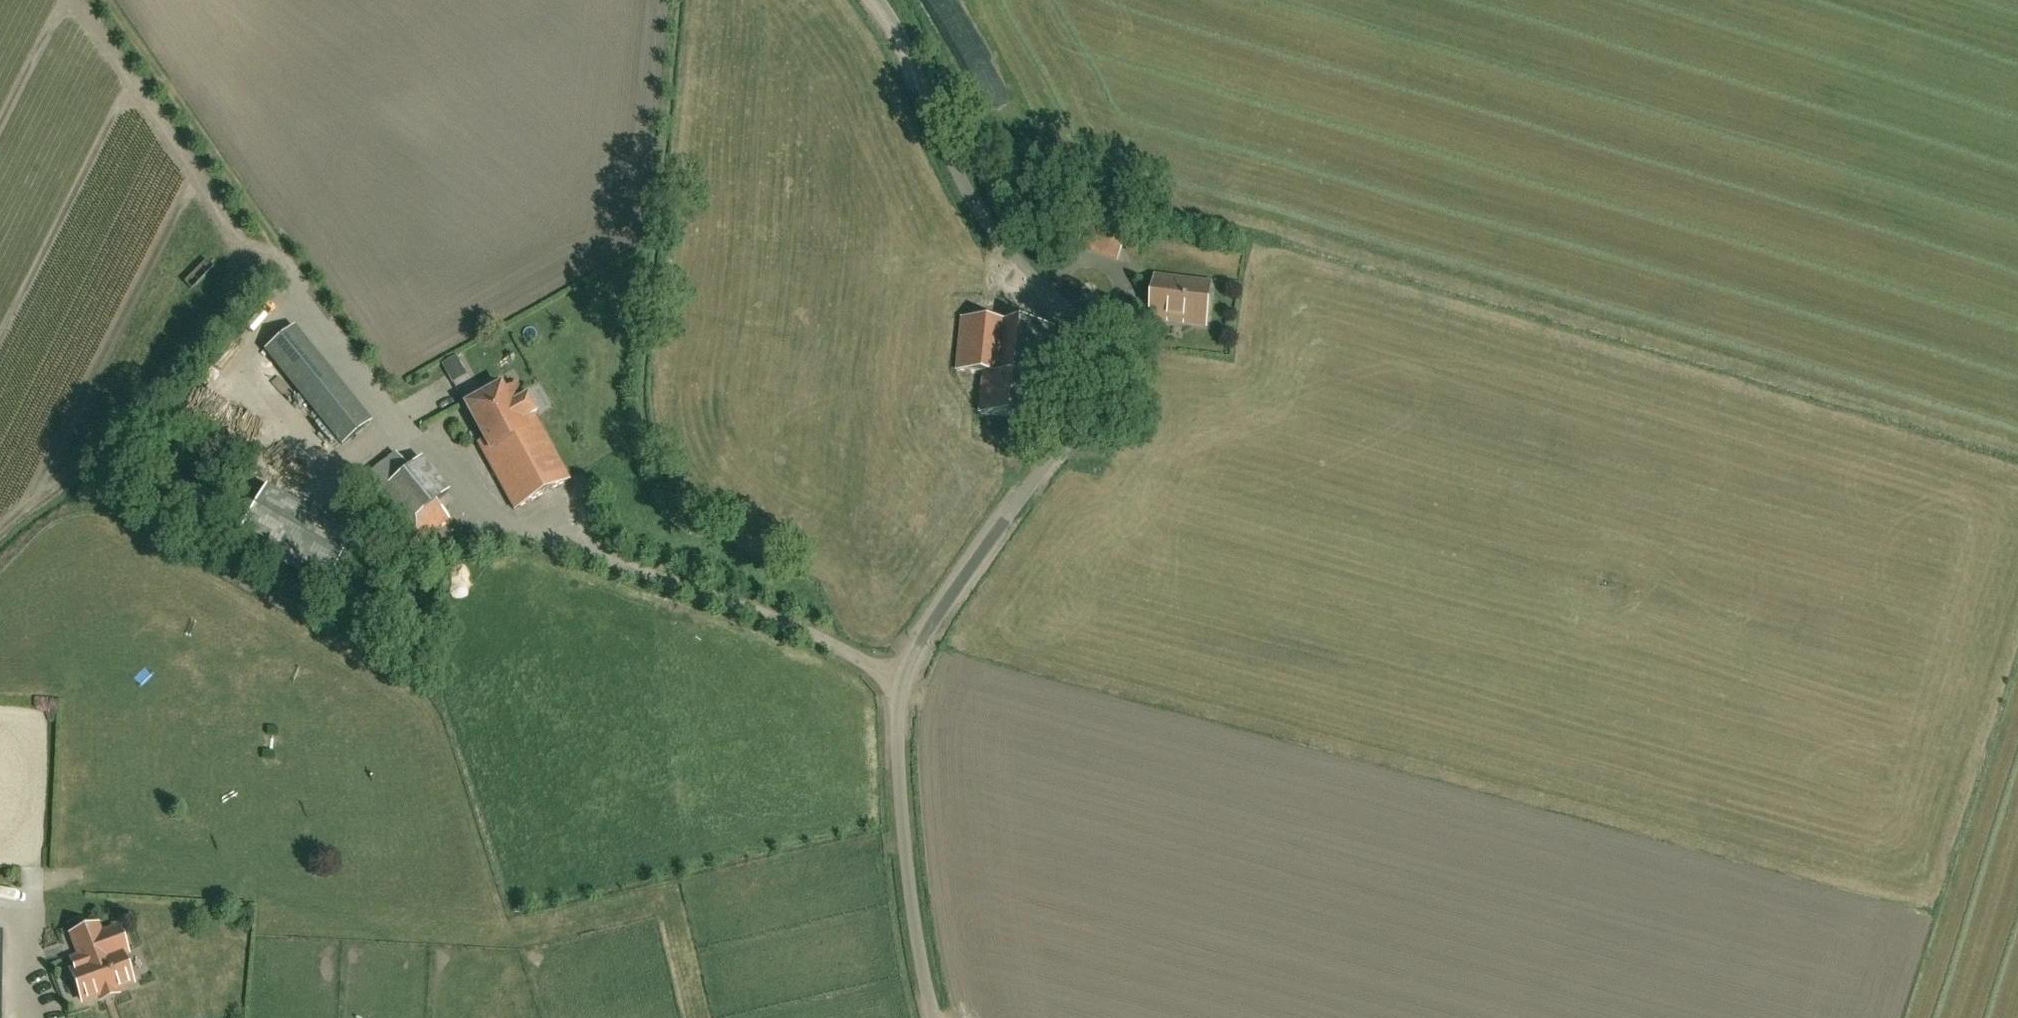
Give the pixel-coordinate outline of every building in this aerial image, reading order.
[(1119,257),(1131,227),(1094,212),(1082,242),(1119,257)] [(1156,278),(1151,319),(1205,326),(1211,284),(1156,278)] [(1043,421),(1055,329),(963,318),(958,370),(985,373),(980,413),(1043,421)] [(515,511),(570,481),(533,415),(536,413),(528,397),(524,399),(517,386),(504,394),(500,386),(465,406),(484,441),(478,444),(515,511)] [(435,503),(449,493),(422,460),(409,470),(396,454),(363,480),(416,546),(448,520),(435,503)] [(320,586),(334,596),(346,578),(332,568),(320,586)] [(126,967),(121,954),(126,953),(117,929),(100,935),(97,926),(72,935),(84,967),(71,972),(82,1002),(132,983),(131,979),(134,978),(129,966),(126,967)]
